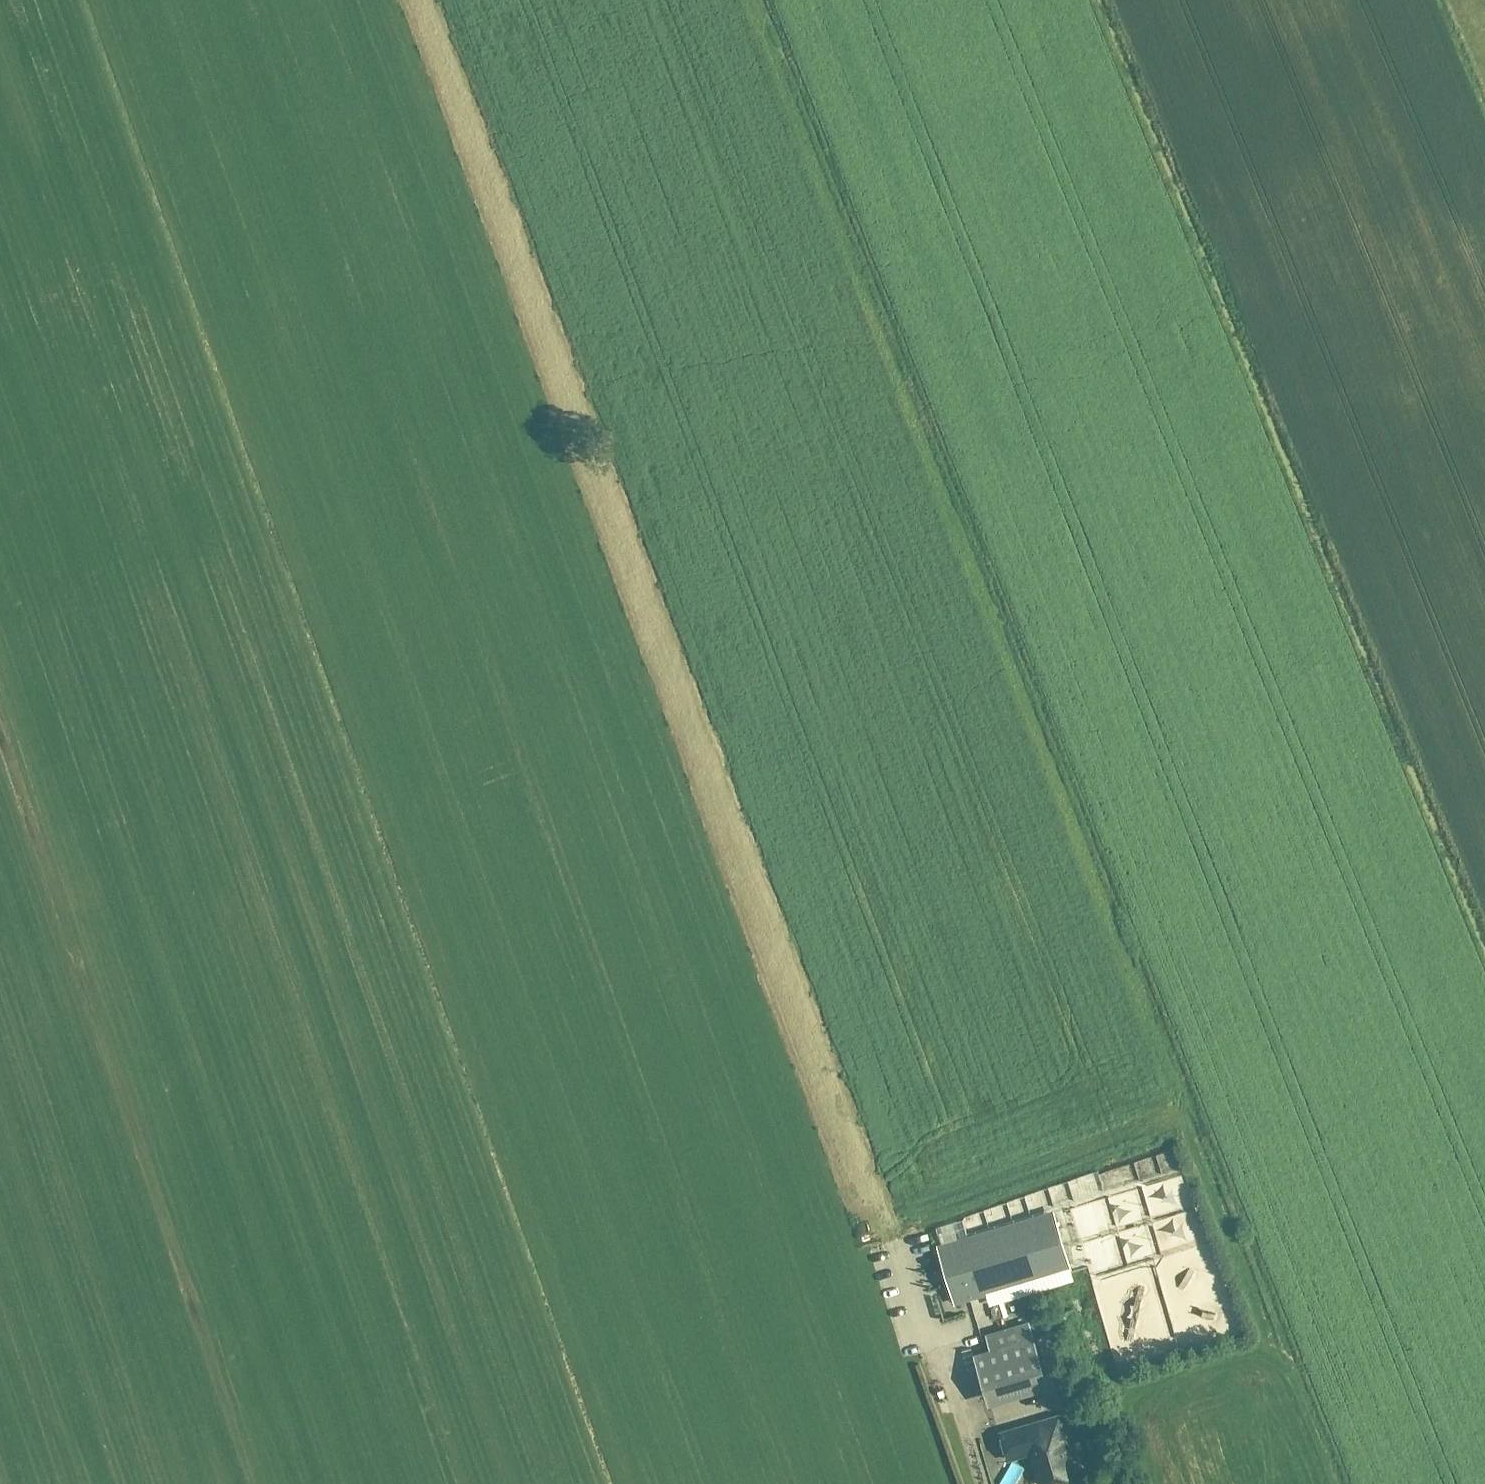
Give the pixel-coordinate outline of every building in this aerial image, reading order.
[(1080,1234),(1099,1231),(1095,1203),(1076,1205),(1080,1234)] [(982,1285),(1066,1259),(1055,1223),(971,1248),(968,1238),(937,1248),(954,1304),(985,1294),(982,1285)] [(993,1349),(974,1355),(986,1394),(1044,1377),(1028,1324),(989,1336),(993,1349)] [(1019,1427),(999,1433),(1007,1459),(1027,1454),(1028,1458),(1031,1457),(1040,1483),(1044,1483),(1074,1475),(1061,1429),(1067,1428),(1063,1414),(1019,1427)]
